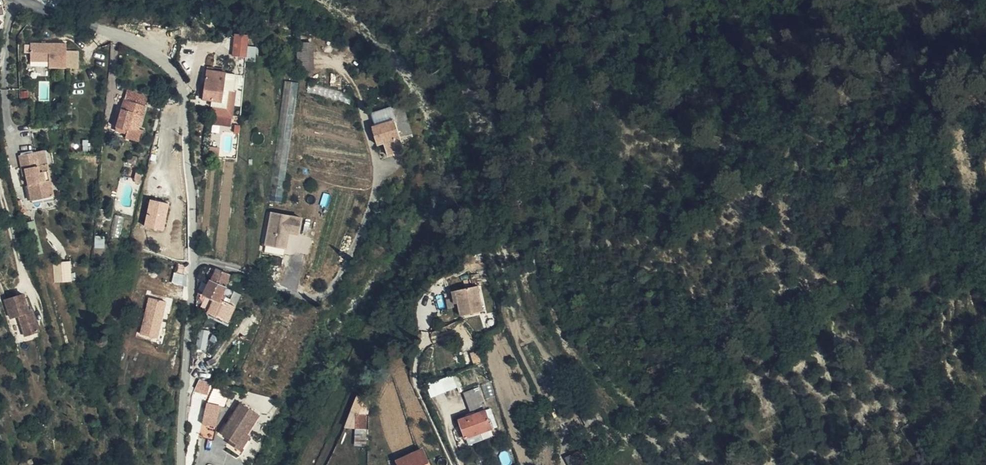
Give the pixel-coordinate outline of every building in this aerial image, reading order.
[(246,56),(249,35),(235,33),(232,54),(246,56)] [(63,39),(27,40),(27,58),(46,57),(46,64),(63,64),(63,39)] [(314,69),(313,41),(299,42),(300,70),(314,69)] [(225,88),(228,72),(228,70),(208,67),(203,97),(213,99),(212,105),(215,105),(214,113),(233,116),(237,90),(235,90),(225,88)] [(237,73),(228,72),(225,88),(235,90),(237,73)] [(357,93),(311,82),(309,91),(354,102),(357,93)] [(118,130),(130,133),(132,126),(140,128),(149,90),(129,85),(118,130)] [(401,148),(391,105),(374,110),(376,119),(370,121),(375,142),(384,140),(386,151),(401,148)] [(394,109),(402,136),(413,133),(405,106),(394,109)] [(132,126),(130,133),(130,137),(142,140),(145,129),(140,128),(132,126)] [(37,157),(45,155),(43,142),(34,144),(37,157)] [(51,189),(45,155),(37,157),(34,144),(16,148),(19,161),(24,159),(26,167),(23,168),(28,193),(51,189)] [(259,249),(279,253),(283,230),(284,227),(294,229),(296,216),(267,210),(259,249)] [(120,236),(125,215),(116,213),(111,234),(120,236)] [(70,264),(84,263),(83,253),(70,254),(70,264)] [(70,254),(67,254),(52,254),(53,264),(70,264),(70,254)] [(84,272),(84,263),(70,264),(71,273),(84,272)] [(53,275),(64,274),(71,273),(70,264),(53,264),(53,275)] [(212,266),(207,276),(215,280),(223,282),(228,273),(212,266)] [(176,272),(174,281),(186,285),(189,276),(176,272)] [(215,280),(207,276),(200,289),(203,290),(199,302),(205,306),(210,309),(222,284),(223,282),(215,280)] [(476,302),(470,276),(441,282),(444,296),(449,295),(452,307),(476,302)] [(69,296),(80,292),(79,284),(67,286),(69,296)] [(239,290),(222,284),(210,309),(205,306),(205,310),(223,319),(231,303),(233,303),(239,290)] [(69,296),(72,305),(81,303),(80,292),(69,296)] [(24,300),(22,295),(4,300),(10,319),(18,316),(25,337),(38,333),(31,312),(28,313),(24,300)] [(149,296),(141,333),(158,337),(166,300),(149,296)] [(485,359),(482,347),(472,351),(475,362),(485,359)] [(428,383),(434,396),(459,385),(454,373),(428,383)] [(466,390),(473,413),(486,409),(479,385),(466,390)] [(209,397),(204,419),(215,421),(221,399),(209,397)] [(221,429),(229,434),(238,441),(246,429),(257,411),(240,399),(221,429)] [(340,405),(339,422),(350,423),(353,400),(345,400),(345,406),(340,405)] [(486,409),(473,413),(460,417),(467,438),(493,429),(486,409)] [(202,419),(200,430),(215,433),(217,421),(215,421),(204,419),(202,419)] [(350,423),(339,422),(338,436),(349,437),(350,423)] [(27,438),(24,425),(16,427),(18,440),(27,438)] [(226,438),(240,447),(251,433),(246,429),(238,441),(229,434),(226,438)] [(493,429),(467,438),(469,444),(495,436),(493,429)] [(399,459),(402,464),(430,464),(423,449),(399,459)]
